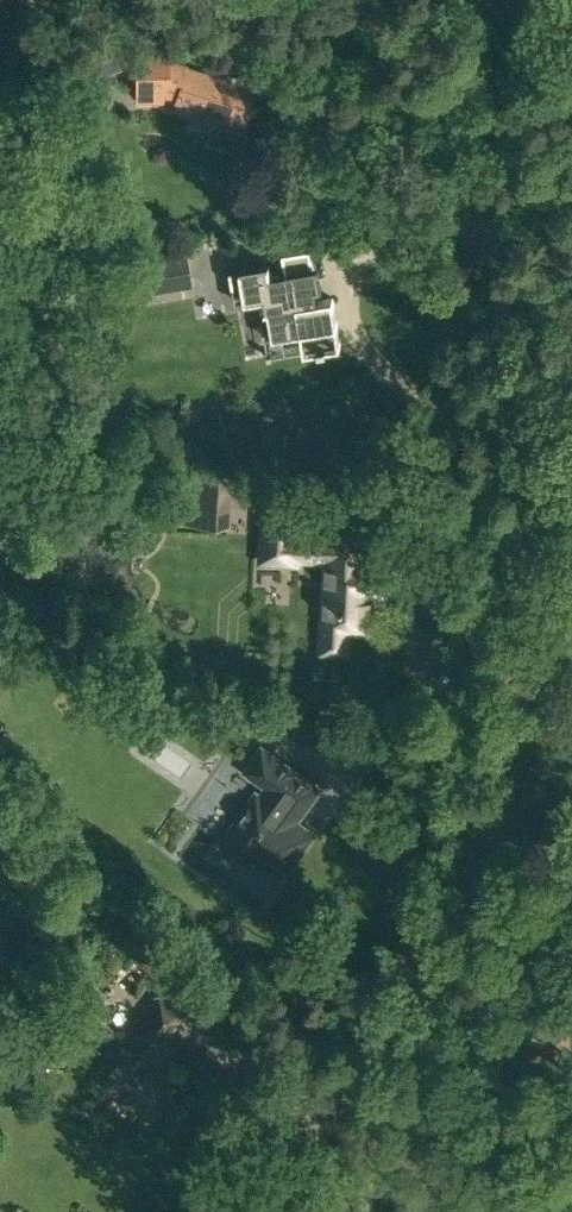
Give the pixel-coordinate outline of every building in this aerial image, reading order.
[(77,43),(93,79),(129,63),(113,28),(77,43)] [(207,119),(242,130),(254,91),(270,66),(254,57),(239,81),(190,66),(189,68),(173,63),(172,53),(139,54),(140,98),(165,98),(165,88),(181,93),(179,99),(210,109),(207,119)] [(129,252),(135,292),(191,284),(185,244),(129,252)] [(303,329),(307,349),(341,344),(333,296),(319,299),(317,287),(323,286),(319,264),(314,265),(311,248),(283,252),(286,272),(272,274),(270,263),(233,269),(235,284),(244,283),(247,298),(266,295),(268,308),(262,309),(266,335),(303,329)] [(321,651),(348,653),(349,629),(369,630),(370,606),(376,606),(378,606),(380,605),(382,603),(384,601),(384,600),(385,598),(386,596),(386,594),(386,592),(385,590),(384,588),(383,586),(382,585),(377,583),(379,559),(371,559),(373,526),(328,523),(328,529),(299,528),(300,505),(265,503),(263,539),(262,539),(261,550),(281,551),(281,550),(300,551),(299,557),(318,558),(318,557),(333,558),(330,613),(323,612),(321,651)] [(338,682),(363,680),(361,658),(336,660),(338,682)] [(292,735),(313,741),(320,718),(299,711),(292,735)] [(313,758),(336,767),(344,749),(321,740),(313,758)] [(259,848),(288,868),(312,833),(292,819),(301,808),(303,809),(318,787),(263,748),(248,770),(270,786),(262,797),(257,794),(223,842),(250,861),(259,848)] [(9,878),(0,873),(0,893),(9,878)] [(139,916),(116,949),(189,999),(211,967),(139,916)] [(143,1098),(159,1109),(178,1082),(161,1070),(159,1072),(145,1062),(157,1045),(161,1048),(188,1010),(163,992),(136,1030),(143,1035),(132,1050),(124,1045),(103,1075),(104,1081),(113,1087),(120,1085),(141,1101),(143,1098)]
